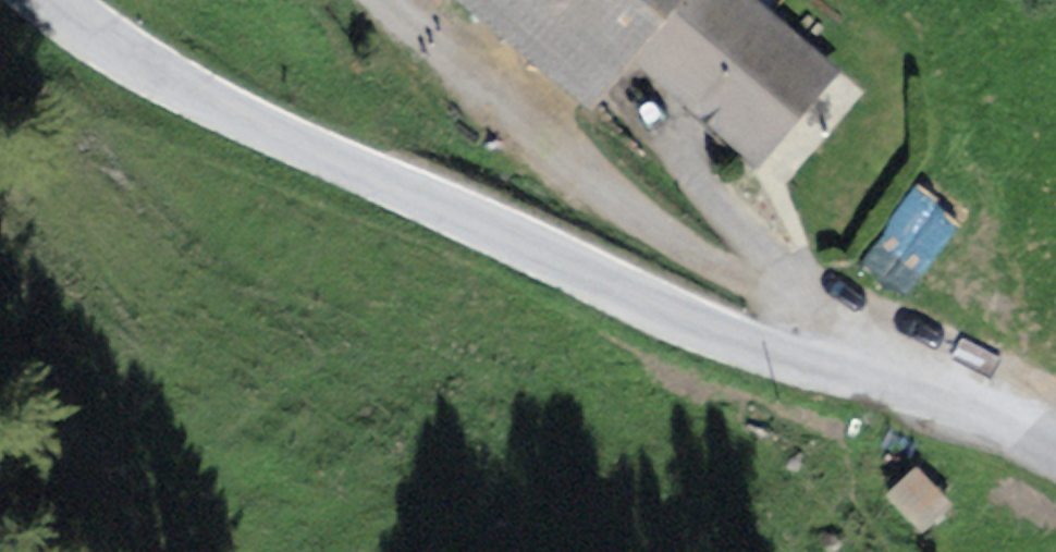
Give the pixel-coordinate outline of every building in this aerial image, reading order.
[(586,80),(619,41),(756,157),(830,70),(747,0),(490,0),(586,80)]
